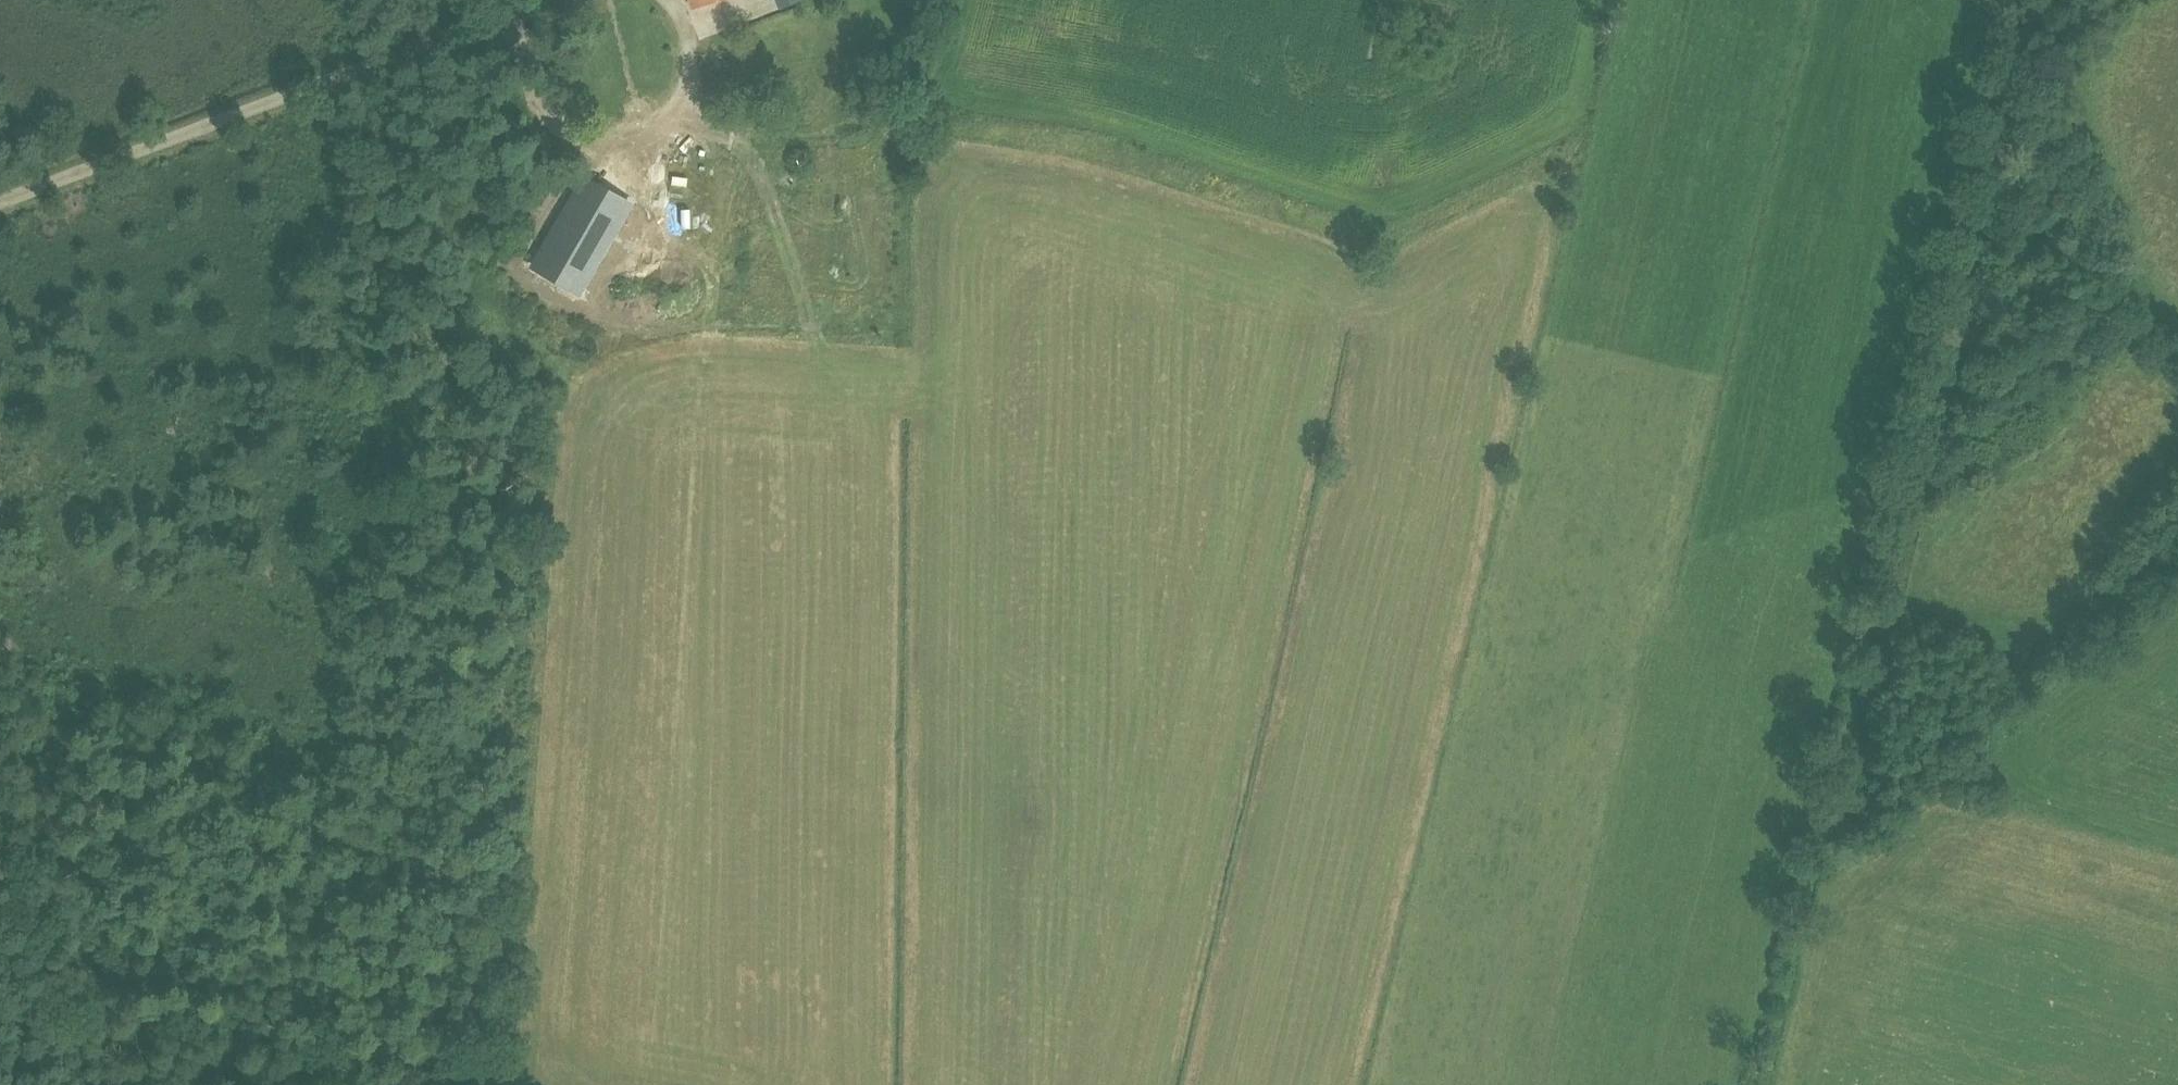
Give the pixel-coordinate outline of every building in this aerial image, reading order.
[(615,226),(590,212),(597,200),(578,189),(536,264),(579,289),(615,226)]
